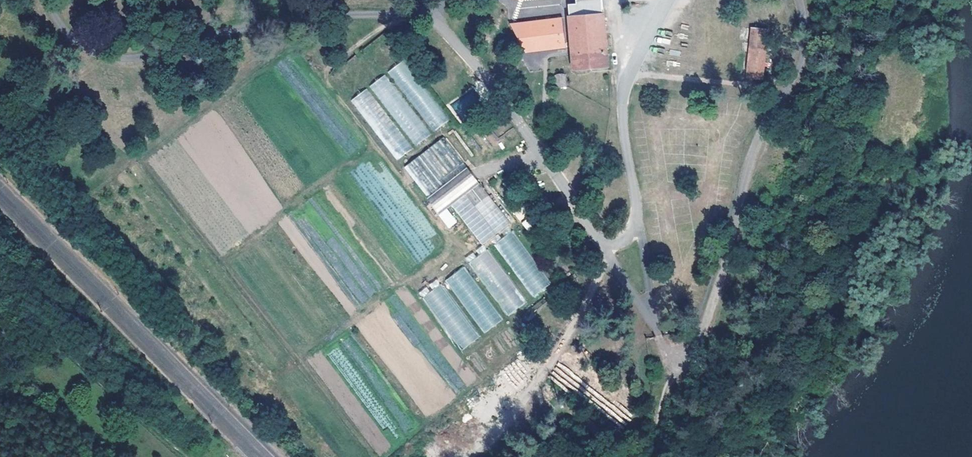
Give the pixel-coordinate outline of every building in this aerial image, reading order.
[(601,12),(600,0),(565,0),(567,14),(601,12)] [(605,65),(601,12),(567,14),(568,39),(569,45),(570,67),(584,66),(584,68),(588,69),(588,66),(605,65)] [(516,54),(565,48),(561,16),(512,23),(516,54)] [(762,78),(768,28),(750,27),(744,76),(762,78)] [(368,120),(394,160),(432,135),(431,132),(446,121),(405,59),(389,70),(418,115),(397,129),(390,119),(379,126),(373,117),(368,120)] [(565,85),(564,74),(553,74),(553,85),(565,85)] [(391,107),(405,97),(399,88),(395,90),(385,75),(370,85),(377,95),(385,91),(390,98),(383,102),(394,119),(398,116),(391,107)] [(452,106),(460,116),(480,99),(471,89),(452,106)] [(445,137),(404,166),(427,199),(426,199),(436,213),(478,183),(445,137)] [(480,183),(451,204),(481,245),(510,224),(480,183)] [(447,208),(438,214),(448,229),(457,222),(447,208)] [(495,243),(531,297),(550,285),(514,231),(495,243)] [(524,304),(488,249),(470,261),(505,316),(524,304)] [(465,266),(445,279),(483,333),(502,320),(465,266)] [(548,296),(574,276),(571,273),(545,292),(548,296)] [(423,297),(461,350),(478,337),(439,284),(423,297)] [(538,297),(515,314),(518,318),(541,301),(538,297)]
